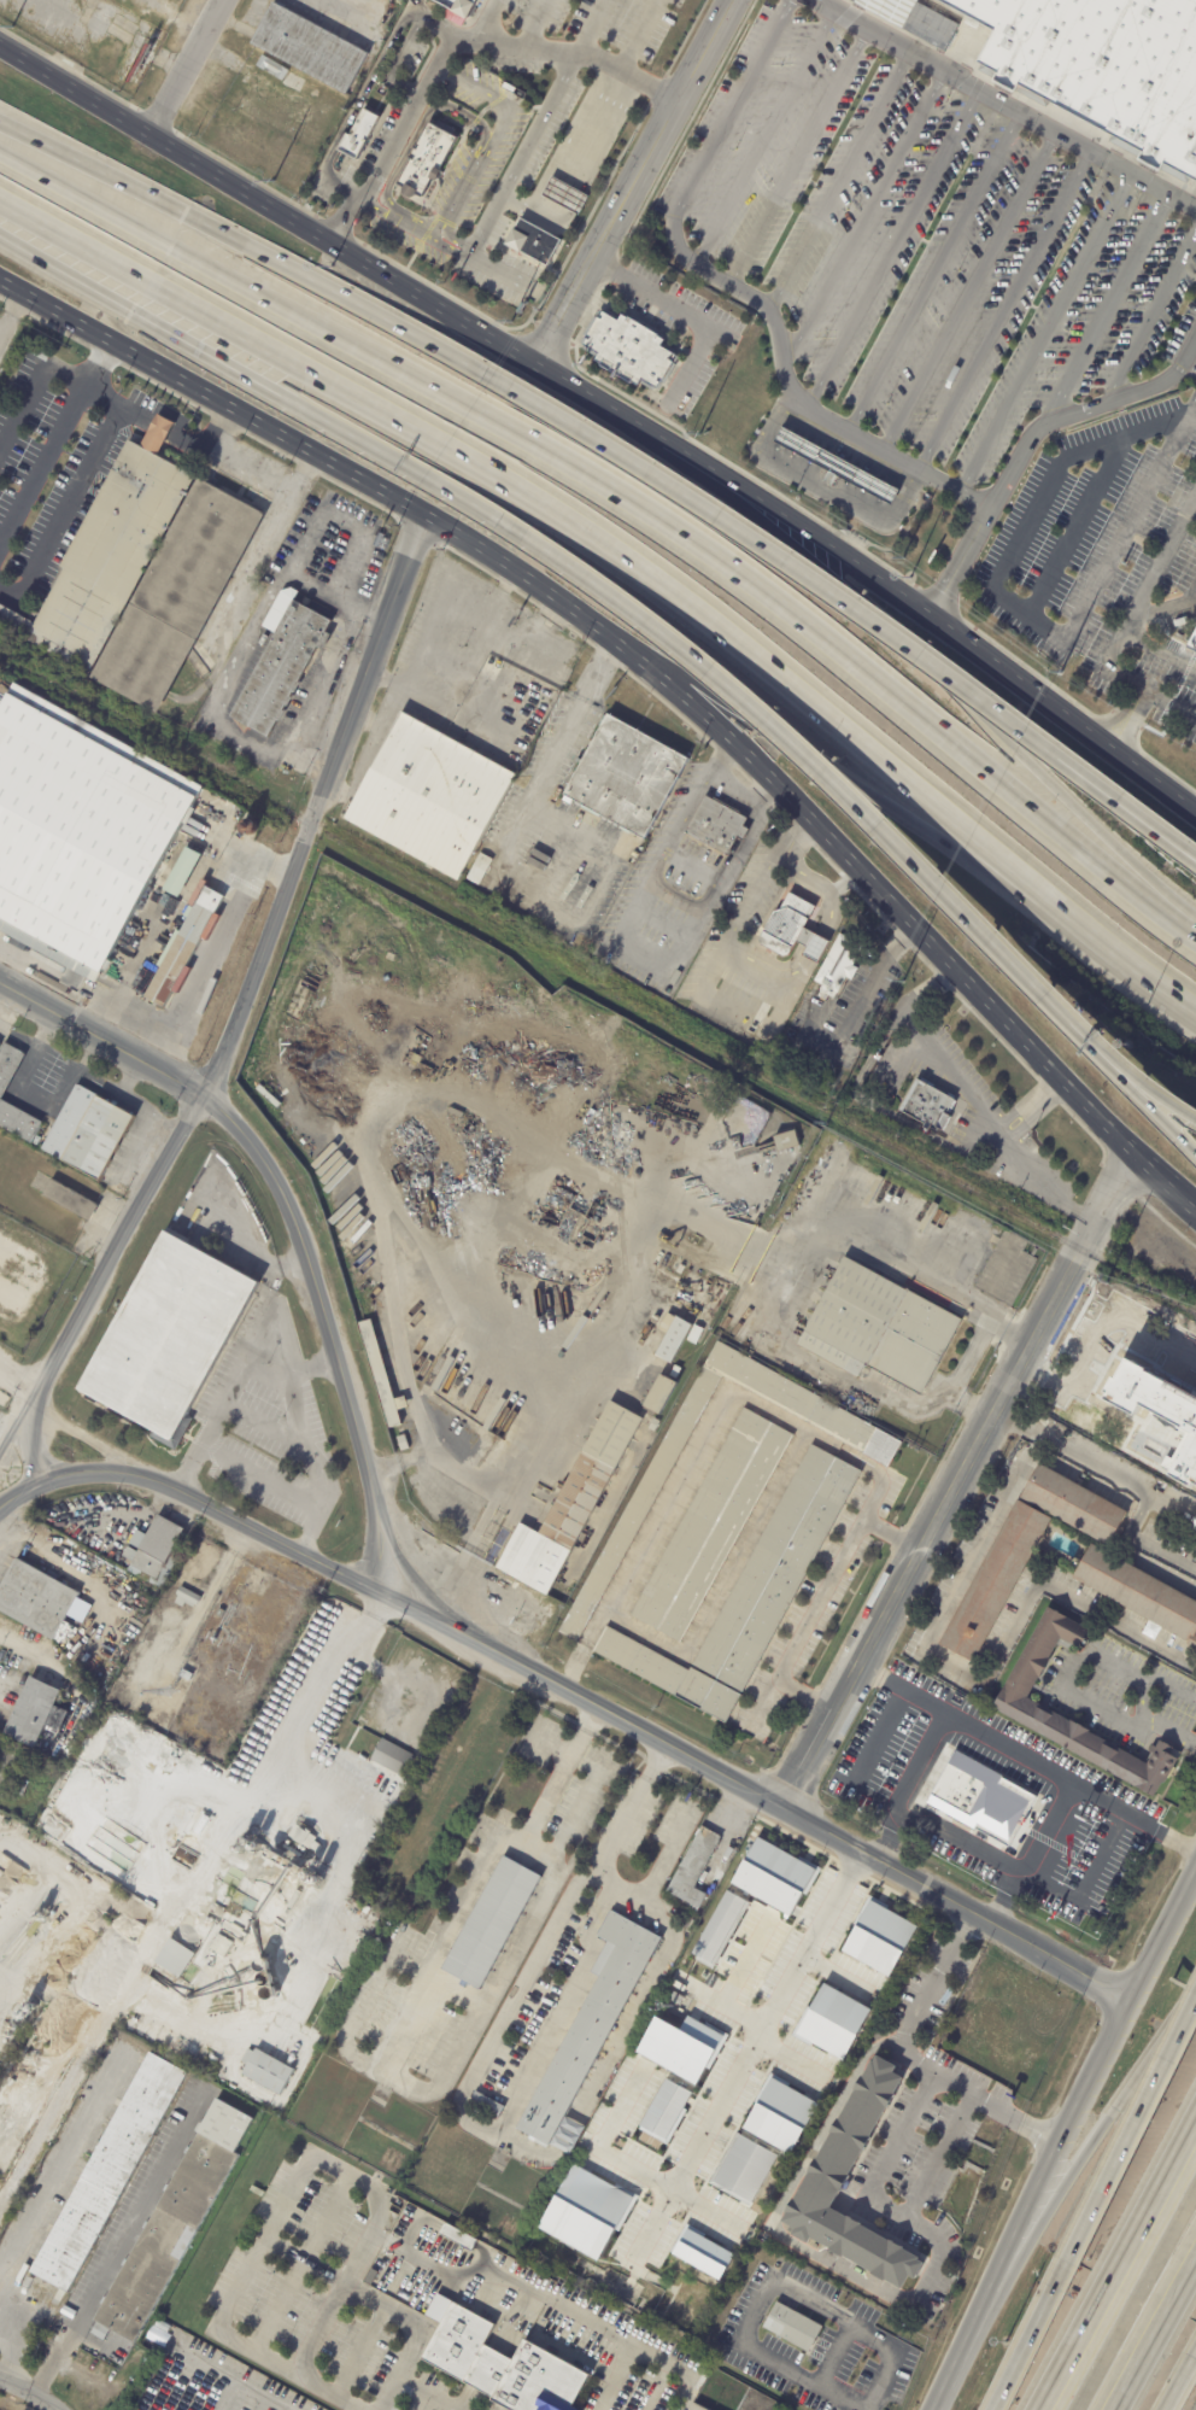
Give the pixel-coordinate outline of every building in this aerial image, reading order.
[(452,11),(433,0),(476,0),(474,5),(475,5),(467,21),(452,12),(451,12),(452,11)] [(1195,188),(1195,186),(1195,0),(851,0),(1195,188)] [(369,54),(348,94),(252,43),(274,4),(369,54)] [(275,74),(264,68),(263,71),(254,66),(260,55),(287,71),(281,82),(272,77),(275,74)] [(502,88),(504,83),(515,89),(512,94),(502,88)] [(348,156),(340,152),(348,135),(352,136),(365,110),(380,117),(368,142),(367,141),(357,160),(348,156)] [(441,176),(439,181),(435,179),(433,183),(436,185),(428,201),(421,198),(420,200),(412,197),(409,201),(399,195),(399,194),(394,192),(397,188),(394,187),(408,162),(405,160),(411,150),(412,151),(426,124),(456,140),(448,154),(450,156),(441,171),(440,170),(438,175),(441,176)] [(585,197),(587,198),(578,216),(540,197),(550,179),(585,197)] [(562,241),(549,265),(522,252),(521,253),(506,246),(515,230),(516,232),(522,220),(562,241)] [(651,384),(644,380),(640,387),(633,382),(632,384),(616,374),(614,378),(612,378),(615,373),(596,362),(600,353),(586,345),(588,339),(586,338),(599,317),(600,318),(604,312),(620,322),(623,315),(629,318),(629,317),(659,335),(659,337),(664,340),(661,346),(678,356),(674,362),(675,363),(663,384),(662,384),(658,388),(651,384)] [(30,346),(48,357),(45,364),(25,352),(30,345),(30,346)] [(90,674),(0,625),(0,603),(34,621),(64,567),(59,566),(128,439),(140,445),(157,413),(174,422),(163,443),(156,455),(264,514),(156,713),(90,677),(90,674)] [(780,428),(773,442),(891,504),(898,489),(780,428)] [(301,603),(333,621),(326,632),(333,636),(324,650),(318,647),(298,682),(301,684),(295,694),(293,692),(291,697),(293,698),(288,707),(286,706),(283,710),(286,712),(280,723),(277,721),(268,738),(230,718),(276,632),(263,625),(282,590),(293,586),(300,591),(295,599),(301,603)] [(95,984),(0,932),(0,705),(13,682),(205,789),(95,984)] [(515,776),(458,882),(342,818),(399,712),(515,776)] [(637,731),(688,760),(644,840),(563,795),(608,715),(637,731)] [(727,855),(686,833),(707,795),(714,800),(715,797),(741,812),(740,814),(749,819),(744,826),(750,830),(744,841),(739,837),(728,856),(727,855)] [(184,847),(200,855),(142,959),(127,950),(184,847)] [(480,854),(492,860),(479,885),(465,879),(480,853),(480,854)] [(225,856),(241,866),(163,1008),(143,999),(160,969),(157,966),(176,931),(181,934),(188,920),(184,918),(201,885),(206,888),(223,855),(225,856)] [(816,907),(804,929),(810,931),(815,934),(808,947),(803,944),(797,941),(788,955),(784,957),(762,944),(760,940),(775,912),(780,911),(790,893),(816,907)] [(863,947),(852,966),(857,970),(851,981),(845,977),(837,994),(829,990),(827,995),(820,992),(822,985),(814,981),(839,934),(863,947)] [(813,1005),(816,1000),(825,1004),(821,1010),(813,1005)] [(35,1143),(0,1124),(0,1058),(8,1042),(30,1054),(5,1099),(47,1122),(35,1143)] [(958,1099),(938,1136),(928,1131),(927,1133),(916,1128),(917,1125),(897,1113),(917,1076),(958,1099)] [(110,1183),(69,1160),(68,1163),(46,1151),(81,1086),(106,1100),(107,1098),(145,1119),(110,1183)] [(795,1133),(798,1146),(776,1152),(773,1137),(793,1131),(795,1133)] [(98,1205),(100,1206),(92,1222),(45,1195),(53,1180),(98,1205)] [(758,1209),(763,1212),(761,1217),(755,1215),(758,1209)] [(163,1233),(75,1390),(165,1440),(257,1283),(163,1233)] [(845,1260),(907,1293),(907,1292),(961,1321),(920,1398),(867,1369),(867,1370),(863,1368),(857,1380),(796,1346),(829,1283),(817,1277),(822,1269),(834,1276),(843,1258),(845,1260)] [(692,1327),(672,1365),(656,1357),(668,1334),(659,1330),(668,1314),(676,1317),(692,1327)] [(696,1346),(686,1341),(693,1326),(694,1327),(696,1324),(702,1327),(700,1329),(703,1330),(696,1346)] [(890,1470),(889,1473),(862,1458),(863,1456),(722,1377),(576,1645),(557,1634),(717,1343),(902,1444),(893,1458),(895,1460),(890,1470)] [(1114,1352),(1195,1395),(1195,1492),(1162,1475),(1180,1440),(1092,1394),(1114,1352)] [(675,1367),(681,1369),(676,1380),(669,1376),(675,1367)] [(656,1414),(644,1408),(662,1375),(678,1385),(661,1416),(656,1414)] [(546,1596),(545,1598),(494,1570),(518,1526),(537,1536),(581,1455),(580,1453),(608,1403),(641,1421),(599,1498),(600,1498),(546,1596)] [(680,1645),(629,1616),(743,1409),(793,1437),(680,1645)] [(1046,1431),(1033,1423),(1037,1415),(1050,1422),(1046,1431)] [(655,1433),(647,1429),(653,1420),(659,1423),(655,1433)] [(395,1439),(404,1437),(409,1450),(400,1453),(395,1439)] [(862,1473),(726,1725),(593,1653),(608,1627),(690,1672),(813,1445),(862,1473)] [(974,1667),(1032,1557),(1071,1579),(1190,1646),(1195,1635),(1195,1605),(1107,1556),(1127,1516),(1037,1467),(937,1646),(974,1667)] [(189,1536),(190,1537),(162,1590),(125,1569),(130,1561),(121,1555),(125,1545),(135,1551),(137,1548),(127,1543),(134,1529),(143,1534),(154,1514),(181,1528),(180,1531),(189,1536)] [(70,1549),(68,1554),(49,1544),(52,1538),(70,1548),(70,1549)] [(53,1640),(0,1610),(0,1586),(16,1557),(35,1568),(80,1593),(77,1597),(94,1607),(84,1625),(68,1615),(53,1640)] [(200,1597),(199,1598),(201,1599),(199,1605),(197,1604),(195,1605),(194,1604),(192,1608),(183,1603),(181,1608),(172,1603),(177,1596),(175,1595),(180,1586),(200,1597)] [(1087,1639),(1089,1639),(1084,1649),(1080,1646),(1079,1649),(1060,1638),(1049,1659),(1050,1660),(1039,1679),(1038,1678),(1027,1698),(1071,1724),(1072,1722),(1090,1732),(1089,1733),(1147,1766),(1154,1755),(1148,1753),(1153,1745),(1156,1748),(1160,1742),(1180,1754),(1177,1760),(1178,1761),(1165,1785),(1163,1784),(1154,1800),(993,1709),(1006,1686),(1006,1685),(1048,1608),(1089,1631),(1085,1638),(1087,1639)] [(152,1613),(160,1616),(156,1624),(148,1620),(152,1613)] [(182,1668),(193,1674),(189,1681),(178,1675),(182,1668)] [(35,1679),(59,1690),(52,1706),(66,1713),(58,1732),(42,1725),(31,1748),(1,1735),(28,1675),(35,1679)] [(931,1689),(957,1701),(955,1707),(928,1694),(931,1689)] [(247,1732),(259,1738),(257,1744),(245,1737),(247,1732)] [(415,1756),(403,1778),(369,1760),(381,1738),(415,1756)] [(4,1800),(0,1798),(0,1753),(6,1739),(28,1750),(4,1800)] [(954,1750),(1049,1803),(1039,1821),(1031,1817),(1010,1854),(924,1806),(932,1789),(926,1785),(946,1748),(952,1751),(954,1750)] [(482,1815),(494,1821),(491,1827),(476,1820),(480,1814),(482,1815)] [(307,1850),(287,1836),(294,1824),(300,1827),(301,1826),(309,1832),(307,1833),(315,1838),(307,1850)] [(705,1895),(698,1908),(666,1891),(700,1826),(721,1837),(693,1889),(705,1895)] [(795,1915),(816,1866),(754,1838),(732,1887),(795,1915)] [(313,1842),(318,1844),(313,1850),(310,1848),(313,1842)] [(442,1970),(504,1856),(544,1878),(481,1990),(470,1984),(468,1989),(461,1985),(463,1982),(442,1970)] [(748,1903),(727,1890),(689,1954),(710,1967),(748,1903)] [(840,1951),(890,1977),(918,1925),(868,1899),(840,1951)] [(598,1977),(591,1972),(606,1942),(597,1936),(610,1911),(659,1938),(545,2149),(532,2142),(534,2140),(515,2129),(598,1977)] [(692,1920),(697,1923),(690,1934),(685,1931),(692,1920)] [(207,1949),(217,1934),(231,1943),(222,1960),(210,1952),(210,1950),(207,1949)] [(152,1962),(160,1950),(162,1950),(169,1938),(194,1954),(180,1979),(152,1962)] [(843,2060),(871,2009),(823,1983),(796,2035),(843,2060)] [(673,1993),(684,1997),(679,2006),(669,2000),(673,1993)] [(636,2056),(702,2084),(723,2034),(685,2017),(681,2029),(653,2017),(636,2056)] [(881,2030),(885,2037),(875,2041),(870,2031),(881,2028),(881,2030)] [(257,2049),(294,2070),(280,2095),(242,2075),(248,2065),(242,2061),(250,2049),(256,2052),(257,2049)] [(66,2297),(28,2275),(150,2054),(188,2076),(66,2297)] [(879,2055),(898,2066),(895,2072),(904,2077),(831,2209),(921,2259),(920,2260),(926,2264),(916,2280),(910,2277),(903,2291),(811,2239),(809,2245),(792,2235),(796,2229),(782,2222),(873,2059),(875,2060),(878,2055),(879,2055)] [(792,2154),(818,2101),(769,2077),(742,2130),(792,2154)] [(693,2093),(665,2078),(638,2129),(666,2144),(693,2093)] [(503,2106),(475,2092),(470,2102),(498,2116),(503,2106)] [(133,2342),(93,2321),(199,2134),(197,2133),(217,2099),(254,2119),(235,2153),(240,2157),(134,2344),(133,2342)] [(549,2144),(570,2155),(584,2128),(563,2117),(549,2144)] [(521,2135),(530,2141),(527,2147),(517,2141),(521,2135)] [(752,2205),(776,2154),(736,2135),(712,2187),(752,2205)] [(538,2230),(601,2262),(635,2196),(572,2164),(538,2230)] [(479,2241),(473,2251),(441,2234),(447,2224),(479,2241)] [(721,2280),(735,2253),(684,2227),(670,2254),(721,2280)] [(574,2408),(578,2409),(510,2409),(493,2400),(494,2398),(423,2358),(455,2301),(482,2317),(497,2324),(486,2345),(515,2359),(526,2340),(591,2376),(574,2408)] [(779,2303),(822,2327),(808,2352),(762,2327),(776,2301),(779,2303)] [(170,2326),(166,2332),(154,2324),(157,2318),(170,2326)]
